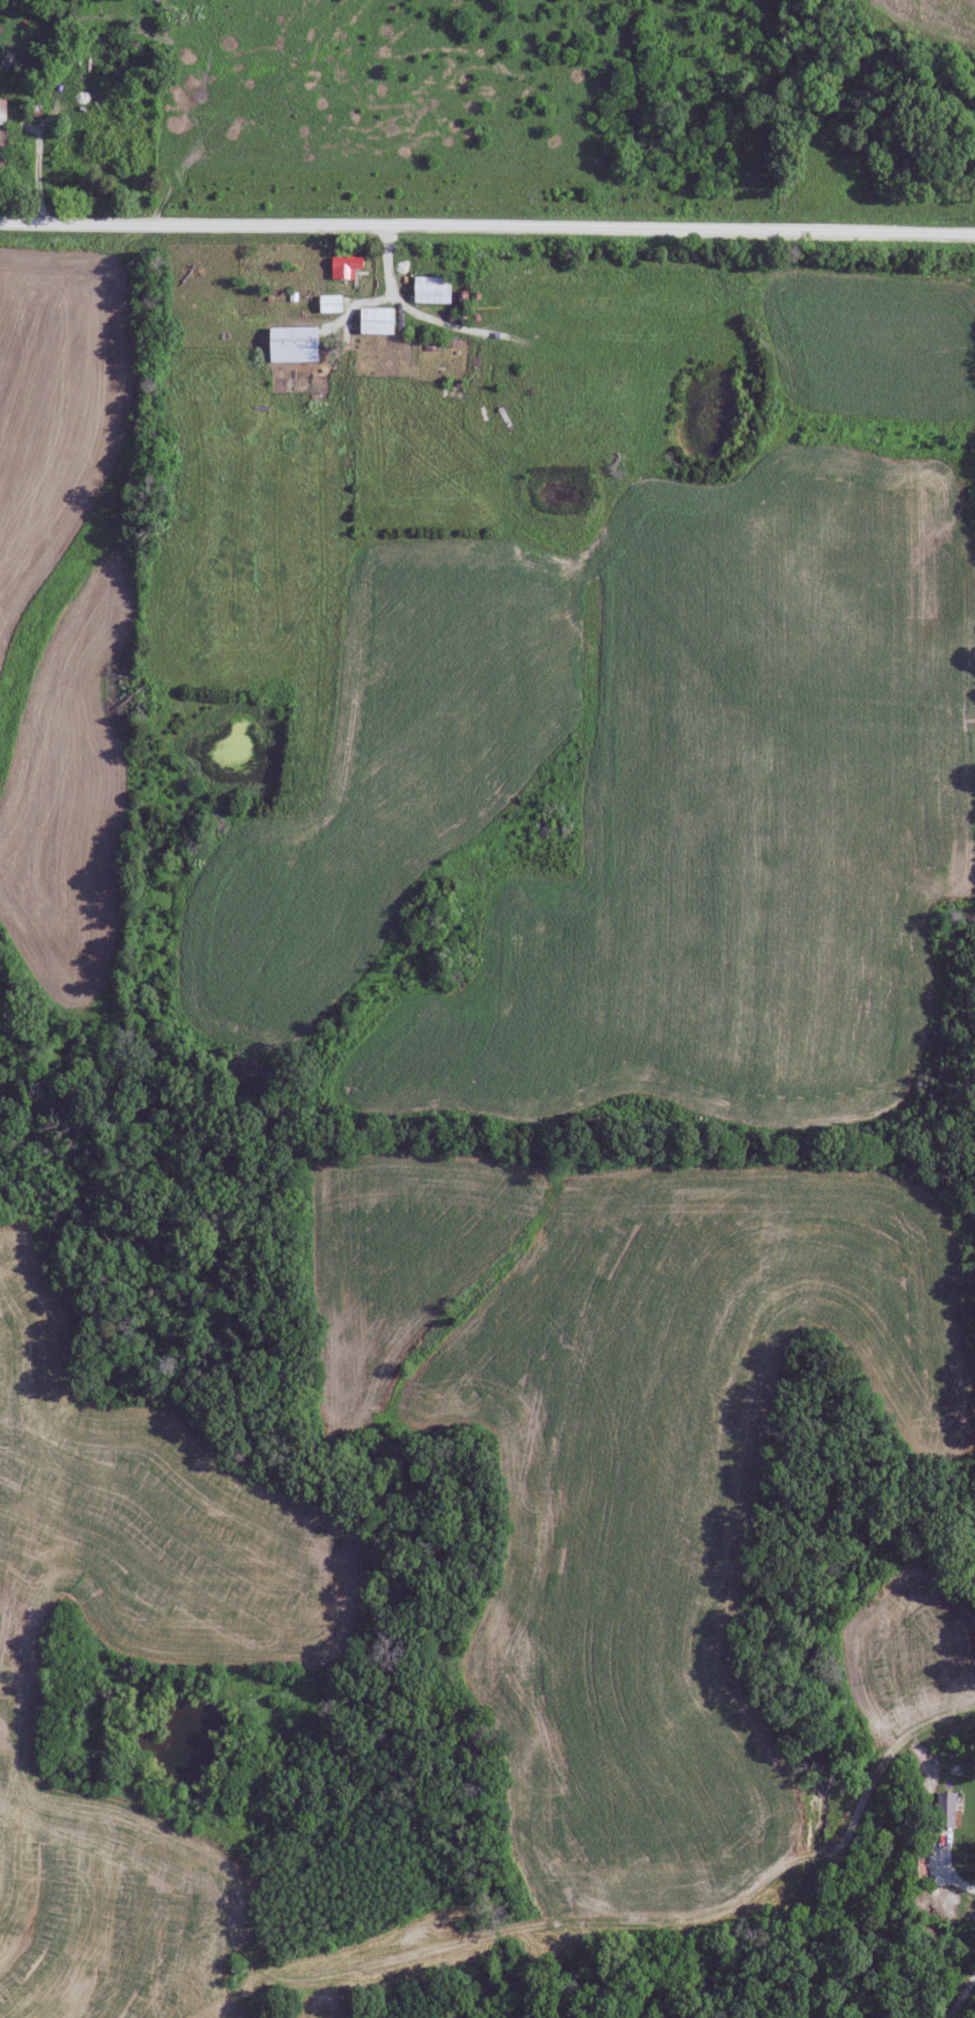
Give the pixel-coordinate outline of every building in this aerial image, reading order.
[(363,268),(363,256),(332,256),(332,278),(355,278),(355,268),(363,268)] [(451,302),(451,276),(414,276),(414,302),(451,302)] [(320,311),(342,311),(342,294),(320,294),(320,311)] [(394,307),(360,307),(360,333),(394,333),(394,307)] [(269,361),(317,361),(317,327),(269,327),(269,361)] [(955,1827),(955,1792),(938,1792),(938,1827),(955,1827)]
